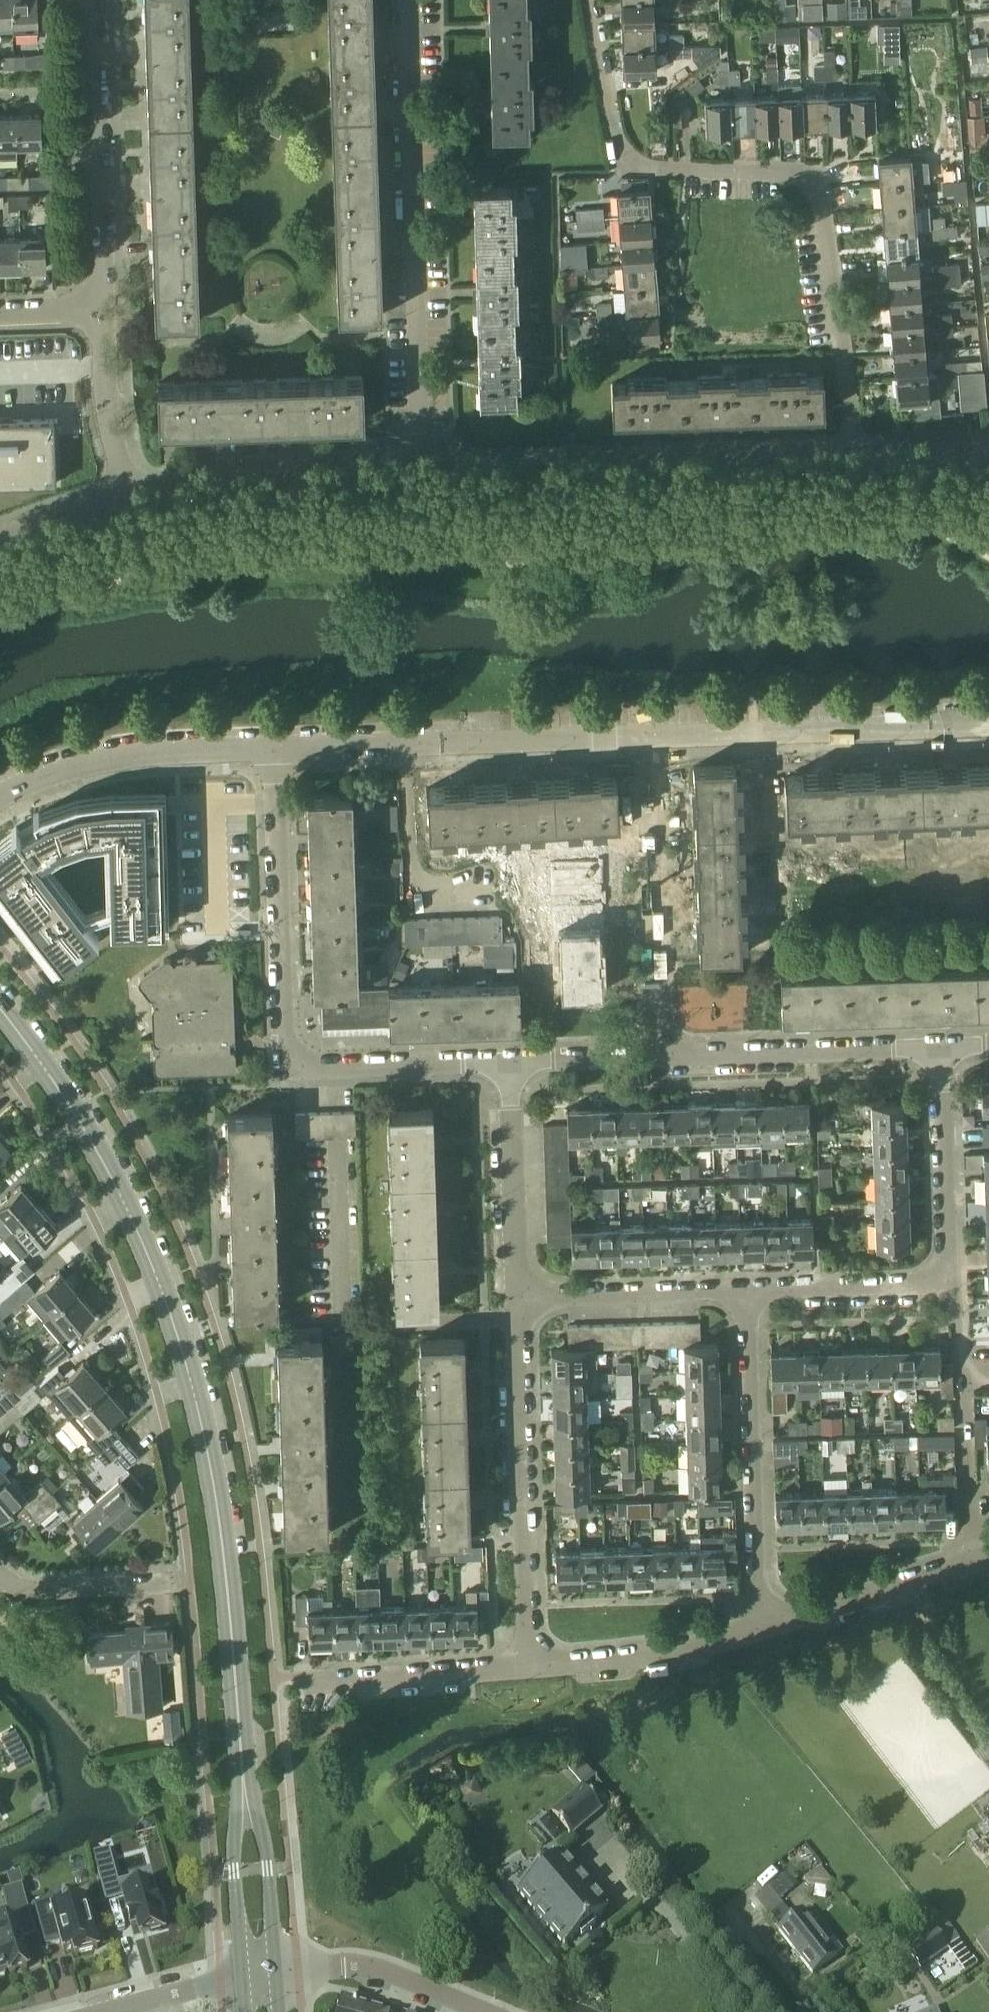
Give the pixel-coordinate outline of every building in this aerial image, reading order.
[(12,0),(0,0),(0,23),(13,23),(12,0)] [(36,0),(12,0),(13,23),(13,33),(37,32),(36,0)] [(188,15),(188,0),(145,0),(146,50),(189,49),(188,15)] [(370,8),(370,0),(328,0),(330,44),(372,42),(370,8)] [(529,7),(525,7),(525,0),(488,0),(490,62),(527,61),(526,46),(530,46),(529,7)] [(652,0),(621,0),(622,23),(653,23),(652,0)] [(682,0),(668,0),(668,9),(682,9),(682,0)] [(897,13),(911,12),(910,0),(897,0),(897,13)] [(820,16),(820,3),(802,3),(803,17),(820,16)] [(843,16),(843,3),(826,3),(826,16),(843,16)] [(794,17),(794,4),(776,5),(777,18),(794,17)] [(866,4),(848,5),(848,17),(866,16),(866,4)] [(654,46),(653,23),(622,23),(623,47),(654,46)] [(798,25),(782,26),(783,42),(799,41),(798,25)] [(898,25),(877,25),(877,41),(883,41),(899,41),(898,25)] [(683,45),(683,34),(669,34),(669,46),(683,45)] [(374,110),(373,76),(372,42),(330,44),(332,112),(374,110)] [(700,68),(720,54),(720,44),(683,45),(669,46),(669,56),(692,56),(700,68)] [(985,45),(970,47),(971,60),(986,59),(985,45)] [(654,71),(654,46),(623,47),(623,72),(654,71)] [(835,78),(834,47),(824,48),(825,64),(823,64),(824,78),(835,78)] [(192,116),(190,82),(189,49),(146,50),(149,118),(192,116)] [(14,66),(14,54),(3,55),(3,67),(14,66)] [(26,66),(26,54),(14,54),(14,66),(26,66)] [(775,56),(766,56),(766,64),(775,64),(775,56)] [(721,59),(716,63),(717,69),(718,83),(729,82),(728,68),(727,59),(721,59)] [(532,115),(531,77),(527,77),(527,61),(490,62),(492,133),(529,132),(529,116),(532,115)] [(824,78),(823,64),(813,65),(813,79),(824,78)] [(776,80),(775,66),(764,67),(765,81),(776,80)] [(739,82),(739,68),(728,68),(729,82),(739,82)] [(876,123),(875,92),(849,93),(851,124),(876,123)] [(851,124),(849,93),(825,94),(826,125),(851,124)] [(826,125),(825,94),(801,95),(802,126),(826,125)] [(802,126),(801,95),(776,96),(778,127),(802,126)] [(778,127),(776,96),(753,97),(754,128),(778,127)] [(688,122),(687,97),(673,97),(674,122),(688,122)] [(754,128),(753,97),(729,98),(731,129),(754,128)] [(731,129),(729,98),(706,99),(707,130),(731,129)] [(980,98),(968,99),(969,112),(981,112),(980,98)] [(376,178),(375,144),(374,110),(332,112),(334,180),(376,178)] [(41,144),(40,114),(15,115),(16,145),(41,144)] [(0,115),(0,157),(16,157),(16,145),(15,115),(0,115)] [(982,115),(966,116),(969,148),(985,147),(982,115)] [(194,184),(193,150),(192,116),(149,118),(151,186),(194,184)] [(912,180),(910,156),(879,159),(881,183),(912,180)] [(942,178),(941,167),(927,168),(928,179),(942,178)] [(30,187),(30,175),(17,176),(17,188),(30,187)] [(17,188),(17,176),(7,176),(8,188),(17,188)] [(378,246),(377,212),(376,178),(334,180),(336,248),(378,246)] [(942,189),(942,178),(928,179),(928,190),(942,189)] [(914,204),(912,180),(881,183),(883,207),(914,204)] [(196,252),(195,218),(194,184),(151,186),(153,254),(196,252)] [(516,241),(515,202),(510,202),(510,186),(474,187),(475,257),(512,257),(512,241),(516,241)] [(651,213),(649,188),(618,191),(619,216),(651,213)] [(31,206),(31,194),(18,195),(18,207),(31,206)] [(18,207),(18,195),(9,195),(10,207),(18,207)] [(916,229),(914,204),(883,207),(885,231),(916,229)] [(977,217),(986,220),(988,212),(988,207),(981,205),(977,217)] [(604,217),(603,206),(577,208),(578,219),(604,217)] [(653,236),(651,213),(619,216),(621,239),(653,236)] [(944,216),(931,217),(931,227),(945,226),(945,225),(951,224),(951,217),(945,217),(944,216)] [(605,228),(604,217),(578,219),(579,230),(605,228)] [(958,236),(957,225),(945,226),(931,227),(932,238),(958,236)] [(918,252),(916,229),(885,231),(887,254),(918,252)] [(45,267),(44,236),(19,237),(20,268),(45,267)] [(655,261),(653,236),(621,239),(623,263),(655,261)] [(19,237),(0,238),(0,268),(20,268),(19,237)] [(381,314),(379,280),(378,246),(336,248),(339,316),(381,314)] [(198,320),(197,286),(196,252),(153,254),(156,321),(198,320)] [(920,277),(918,252),(887,254),(889,279),(920,277)] [(607,264),(607,256),(593,257),(594,265),(607,264)] [(518,311),(517,272),(512,272),(512,257),(475,257),(477,327),(514,327),(514,311),(518,311)] [(657,285),(655,261),(623,263),(625,288),(657,285)] [(961,273),(960,263),(934,265),(935,275),(961,273)] [(607,264),(594,265),(595,277),(608,276),(607,264)] [(980,265),(982,279),(988,278),(988,264),(980,265)] [(584,267),(561,268),(562,285),(576,285),(575,274),(577,272),(584,271),(584,267)] [(962,284),(961,273),(935,275),(936,286),(962,284)] [(922,301),(920,277),(889,279),(891,304),(922,301)] [(659,309),(657,285),(625,288),(627,311),(659,309)] [(572,292),(562,292),(563,301),(567,301),(572,296),(572,292)] [(923,326),(922,301),(891,304),(893,329),(923,326)] [(610,302),(596,304),(597,314),(611,313),(610,302)] [(660,333),(659,309),(627,311),(629,336),(660,333)] [(611,313),(597,314),(598,325),(612,324),(611,313)] [(953,324),(952,313),(938,314),(939,325),(953,324)] [(954,335),(953,324),(939,325),(940,336),(954,335)] [(925,350),(923,326),(893,329),(894,353),(925,350)] [(520,382),(519,342),(514,342),(514,327),(477,327),(478,398),(515,398),(515,382),(520,382)] [(927,374),(925,350),(894,353),(896,376),(927,374)] [(966,371),(966,360),(941,362),(942,373),(959,371),(966,371)] [(982,369),(966,371),(959,371),(962,406),(985,404),(982,369)] [(824,412),(822,375),(806,376),(806,371),(768,372),(768,377),(753,377),(754,414),(824,412)] [(754,414),(753,377),(738,378),(738,373),(698,375),(698,379),(683,379),(684,416),(754,414)] [(934,395),(933,388),(935,374),(936,374),(936,373),(927,374),(896,376),(898,401),(910,400),(911,416),(942,413),(942,412),(940,413),(939,410),(939,411),(934,395)] [(363,418),(362,375),(294,377),(295,420),(363,418)] [(684,416),(683,379),(667,380),(667,376),(628,377),(628,381),(611,382),(613,419),(684,416)] [(295,420),(294,377),(226,380),(227,423),(295,420)] [(227,423),(226,380),(158,382),(159,425),(227,423)] [(15,483),(55,482),(54,442),(53,417),(15,418),(15,417),(0,418),(0,483),(15,483)] [(735,765),(693,767),(700,957),(742,955),(735,765)] [(785,778),(787,818),(818,817),(988,809),(988,767),(817,775),(817,776),(785,778)] [(616,775),(426,787),(428,830),(619,818),(616,775)] [(0,841),(0,887),(56,959),(90,933),(93,937),(98,933),(95,929),(102,924),(112,923),(161,922),(158,794),(110,796),(77,800),(45,811),(40,814),(38,810),(32,813),(36,820),(20,830),(15,824),(11,827),(13,831),(0,841)] [(353,858),(351,794),(307,795),(309,860),(353,858)] [(397,804),(385,805),(385,814),(397,813),(397,804)] [(596,847),(554,848),(560,992),(602,990),(599,890),(598,891),(596,847)] [(356,923),(353,858),(309,860),(311,925),(356,923)] [(398,860),(387,860),(387,869),(391,873),(399,873),(398,860)] [(489,940),(488,915),(476,916),(477,941),(489,940)] [(502,940),(500,915),(488,915),(489,940),(502,940)] [(465,941),(464,916),(452,917),(453,942),(465,941)] [(477,941),(476,916),(464,916),(465,941),(477,941)] [(441,942),(440,917),(428,918),(429,943),(439,942),(441,942)] [(453,942),(452,917),(440,917),(441,942),(451,942),(453,942)] [(417,943),(416,918),(404,919),(405,944),(417,943)] [(429,943),(428,918),(416,918),(417,943),(429,943)] [(358,988),(356,923),(311,925),(313,990),(322,989),(358,988)] [(441,942),(439,942),(439,954),(451,954),(451,942),(441,942)] [(235,1035),(232,969),(233,967),(233,965),(233,964),(233,962),(232,960),(231,959),(229,958),(228,957),(226,957),(211,958),(211,951),(201,951),(196,954),(194,953),(193,952),(191,951),(190,951),(188,951),(186,952),(185,953),(184,954),(183,956),(183,957),(183,959),(177,959),(173,962),(171,959),(169,958),(168,958),(166,958),(164,958),(163,959),(140,976),(139,977),(138,979),(138,981),(138,982),(139,984),(147,995),(148,996),(150,997),(151,997),(153,997),(154,996),(157,1004),(155,1004),(154,1004),(153,1006),(152,1007),(151,1008),(151,1010),(152,1037),(152,1039),(153,1040),(154,1042),(155,1043),(156,1043),(158,1044),(158,1051),(156,1051),(155,1052),(154,1053),(153,1054),(153,1056),(154,1068),(154,1070),(155,1071),(157,1072),(158,1073),(160,1073),(230,1070),(232,1070),(233,1069),(234,1068),(235,1067),(236,1065),(235,1053),(235,1051),(234,1050),(233,1049),(232,1048),(230,1048),(230,1041),(231,1040),(233,1039),(234,1038),(234,1037),(235,1035)] [(389,952),(383,963),(392,968),(398,957),(389,952)] [(399,960),(393,974),(402,978),(408,964),(399,960)] [(386,967),(373,967),(374,982),(386,981),(386,967)] [(976,968),(977,1012),(988,1012),(988,967),(976,968)] [(977,1012),(976,968),(911,970),(912,1014),(977,1012)] [(912,1014),(911,970),(846,972),(847,1016),(912,1014)] [(847,1016),(846,972),(780,974),(782,1018),(847,1016)] [(520,1027),(519,983),(453,985),(455,1029),(520,1027)] [(455,1029),(453,985),(388,987),(389,1022),(389,1031),(455,1029)] [(389,1022),(388,987),(358,988),(322,989),(323,1024),(389,1022)] [(980,1077),(981,1112),(988,1112),(988,1077),(980,1077)] [(828,1095),(817,1096),(817,1113),(828,1112),(828,1095)] [(808,1133),(807,1099),(782,1100),(783,1134),(808,1133)] [(783,1134),(782,1100),(759,1101),(760,1135),(783,1134)] [(760,1135),(759,1101),(735,1102),(736,1143),(760,1142),(760,1135)] [(906,1125),(905,1101),(870,1102),(871,1126),(906,1125)] [(736,1143),(735,1102),(711,1103),(712,1136),(712,1144),(736,1143)] [(687,1137),(686,1103),(662,1104),(663,1138),(687,1137)] [(712,1136),(711,1103),(686,1103),(687,1137),(712,1136)] [(663,1138),(662,1104),(638,1105),(639,1138),(663,1138)] [(638,1105),(614,1106),(615,1139),(615,1150),(625,1150),(625,1139),(639,1138),(638,1105)] [(591,1140),(590,1106),(566,1107),(567,1123),(567,1136),(567,1141),(591,1140)] [(615,1139),(614,1106),(590,1106),(591,1140),(615,1139)] [(434,1173),(432,1107),(388,1108),(391,1175),(434,1173)] [(344,1135),(343,1110),(331,1111),(332,1135),(344,1135)] [(356,1134),(355,1110),(343,1110),(344,1135),(356,1134)] [(320,1136),(319,1111),(307,1112),(308,1136),(320,1136)] [(332,1135),(331,1111),(319,1111),(320,1136),(332,1135)] [(308,1136),(307,1112),(294,1112),(295,1137),(308,1136)] [(274,1178),(272,1113),(227,1115),(229,1179),(274,1178)] [(830,1127),(830,1119),(816,1120),(816,1128),(830,1127)] [(567,1136),(567,1123),(543,1124),(543,1137),(567,1136)] [(907,1150),(906,1125),(871,1126),(872,1151),(907,1150)] [(830,1135),(830,1127),(816,1128),(816,1136),(830,1135)] [(10,1148),(7,1145),(9,1141),(1,1132),(0,1132),(0,1156),(10,1148)] [(568,1148),(567,1141),(567,1136),(543,1137),(544,1148),(568,1148)] [(568,1160),(568,1148),(544,1148),(544,1161),(568,1160)] [(907,1173),(907,1150),(872,1151),(872,1175),(907,1173)] [(745,1161),(736,1161),(737,1173),(746,1173),(759,1173),(758,1159),(745,1160),(745,1161)] [(568,1172),(568,1160),(544,1161),(544,1173),(568,1172)] [(785,1172),(784,1160),(775,1160),(776,1172),(785,1172)] [(793,1172),(793,1160),(784,1160),(785,1172),(793,1172)] [(737,1173),(736,1161),(728,1162),(728,1174),(737,1173)] [(688,1175),(688,1163),(679,1163),(680,1175),(688,1175)] [(697,1175),(697,1163),(688,1163),(688,1175),(697,1175)] [(640,1176),(640,1164),(631,1165),(631,1177),(640,1176)] [(649,1176),(649,1164),(640,1164),(640,1176),(649,1176)] [(592,1178),(592,1166),(583,1166),(584,1178),(592,1178)] [(601,1178),(601,1166),(592,1166),(592,1178),(601,1178)] [(832,1176),(831,1166),(817,1166),(818,1176),(832,1176)] [(569,1184),(568,1172),(544,1173),(545,1185),(569,1184)] [(436,1240),(434,1173),(391,1175),(393,1241),(436,1240)] [(908,1198),(907,1173),(872,1175),(873,1199),(908,1198)] [(832,1184),(832,1176),(818,1176),(818,1184),(832,1184)] [(276,1243),(274,1178),(229,1179),(231,1245),(276,1243)] [(794,1192),(794,1180),(785,1181),(785,1193),(794,1192)] [(785,1193),(785,1181),(776,1181),(777,1193),(785,1193)] [(737,1194),(737,1182),(728,1182),(729,1194),(737,1194)] [(746,1194),(746,1182),(737,1182),(737,1194),(746,1194)] [(698,1195),(698,1183),(689,1184),(689,1196),(698,1195)] [(5,1214),(15,1225),(39,1204),(21,1184),(0,1203),(0,1219),(5,1214)] [(569,1196),(569,1184),(545,1185),(545,1197),(569,1196)] [(689,1196),(689,1184),(680,1184),(680,1196),(689,1196)] [(641,1197),(640,1185),(632,1186),(632,1198),(641,1197)] [(650,1197),(649,1185),(640,1185),(641,1197),(650,1197)] [(593,1199),(593,1187),(584,1187),(584,1199),(593,1199)] [(602,1198),(602,1187),(593,1187),(593,1199),(602,1198)] [(570,1208),(569,1196),(545,1197),(546,1209),(570,1208)] [(909,1222),(908,1198),(873,1199),(874,1223),(909,1222)] [(15,1225),(3,1235),(21,1255),(27,1251),(32,1245),(33,1246),(57,1225),(39,1204),(15,1225)] [(570,1220),(570,1208),(546,1209),(546,1221),(570,1220)] [(833,1214),(819,1215),(819,1225),(833,1224),(833,1214)] [(812,1253),(811,1218),(786,1219),(787,1253),(812,1253)] [(764,1254),(763,1219),(738,1220),(739,1255),(764,1254)] [(787,1253),(786,1219),(763,1219),(764,1254),(787,1253)] [(570,1232),(570,1226),(570,1220),(546,1221),(546,1233),(570,1232)] [(739,1255),(738,1220),(714,1221),(716,1256),(739,1255)] [(716,1256),(714,1221),(690,1222),(691,1256),(716,1256)] [(667,1257),(666,1222),(642,1223),(643,1258),(667,1257)] [(691,1256),(690,1222),(666,1222),(667,1257),(691,1256)] [(910,1245),(909,1222),(874,1223),(875,1247),(910,1245)] [(643,1258),(642,1223),(618,1224),(619,1259),(643,1258)] [(619,1259),(618,1224),(594,1225),(595,1259),(619,1259)] [(833,1233),(833,1224),(819,1225),(819,1233),(833,1233)] [(595,1259),(594,1225),(570,1226),(570,1232),(571,1243),(571,1260),(595,1259)] [(571,1243),(570,1232),(546,1233),(547,1244),(571,1243)] [(438,1306),(436,1240),(393,1241),(395,1308),(438,1306)] [(278,1308),(276,1243),(231,1245),(233,1310),(278,1308)] [(24,1277),(17,1268),(0,1283),(0,1299),(24,1277)] [(0,1299),(0,1315),(3,1319),(27,1298),(44,1318),(77,1290),(59,1270),(36,1290),(24,1277),(0,1299)] [(77,1290),(44,1318),(61,1337),(94,1309),(77,1290)] [(686,1345),(686,1320),(674,1321),(675,1345),(682,1345),(686,1345)] [(699,1344),(699,1320),(686,1320),(686,1345),(699,1344)] [(663,1346),(662,1321),(650,1322),(651,1346),(663,1346)] [(675,1345),(674,1321),(662,1321),(663,1346),(675,1345)] [(627,1347),(626,1322),(615,1323),(616,1347),(627,1347)] [(639,1346),(639,1322),(626,1322),(627,1347),(639,1346)] [(651,1346),(650,1322),(639,1322),(639,1346),(651,1346)] [(603,1348),(603,1323),(591,1324),(591,1348),(596,1348),(603,1348)] [(616,1347),(615,1323),(603,1323),(603,1348),(616,1347)] [(579,1348),(579,1324),(567,1324),(568,1349),(579,1348)] [(591,1348),(591,1324),(579,1324),(579,1348),(591,1348)] [(321,1338),(321,1326),(287,1328),(287,1339),(321,1338)] [(465,1403),(462,1336),(419,1338),(422,1404),(465,1403)] [(321,1338),(287,1339),(277,1339),(279,1404),(323,1403),(321,1338)] [(50,1368),(69,1351),(61,1342),(42,1358),(50,1368)] [(718,1368),(717,1344),(699,1344),(686,1345),(682,1345),(683,1370),(718,1368)] [(952,1396),(951,1363),(939,1363),(939,1345),(914,1346),(915,1381),(940,1380),(940,1396),(952,1396)] [(915,1381),(914,1346),(890,1347),(891,1381),(915,1381)] [(891,1381),(890,1347),(867,1348),(868,1382),(891,1381)] [(579,1348),(568,1349),(550,1349),(551,1375),(585,1374),(597,1373),(596,1348),(591,1348),(579,1348)] [(868,1382),(867,1348),(842,1349),(843,1383),(868,1382)] [(820,1384),(819,1349),(794,1350),(795,1385),(820,1384)] [(843,1383),(842,1349),(819,1349),(820,1384),(843,1383)] [(795,1385),(794,1350),(769,1351),(771,1412),(786,1411),(785,1385),(795,1385)] [(103,1385),(83,1361),(56,1385),(59,1388),(57,1390),(63,1396),(65,1395),(77,1408),(103,1385)] [(651,1371),(651,1362),(639,1362),(639,1371),(651,1371)] [(631,1372),(631,1363),(619,1363),(619,1372),(631,1372)] [(719,1393),(718,1368),(683,1370),(684,1395),(719,1393)] [(652,1380),(651,1371),(639,1371),(640,1380),(652,1380)] [(632,1397),(631,1372),(619,1372),(620,1397),(632,1397)] [(34,1383),(26,1373),(0,1396),(0,1412),(12,1402),(34,1383)] [(586,1398),(585,1374),(551,1375),(551,1400),(586,1398)] [(21,1411),(43,1392),(34,1383),(21,1395),(12,1402),(21,1411)] [(109,1421),(124,1408),(103,1385),(77,1408),(68,1415),(89,1439),(87,1440),(97,1452),(119,1433),(109,1421)] [(720,1417),(719,1393),(684,1395),(685,1418),(720,1417)] [(633,1420),(632,1397),(620,1397),(621,1421),(633,1420)] [(587,1422),(586,1398),(551,1400),(552,1423),(587,1422)] [(21,1411),(12,1402),(0,1412),(0,1430),(21,1411)] [(326,1468),(323,1403),(279,1404),(282,1470),(326,1468)] [(467,1469),(465,1403),(422,1404),(424,1471),(467,1469)] [(653,1420),(653,1411),(641,1411),(641,1420),(653,1420)] [(902,1428),(901,1415),(892,1416),(893,1428),(902,1428)] [(839,1431),(839,1416),(821,1417),(821,1421),(821,1431),(839,1431)] [(893,1428),(892,1416),(884,1416),(884,1429),(893,1428)] [(953,1426),(953,1416),(937,1416),(937,1427),(953,1426)] [(720,1441),(720,1417),(685,1418),(685,1442),(720,1441)] [(854,1430),(853,1417),(844,1417),(845,1430),(854,1430)] [(973,1418),(974,1446),(975,1446),(986,1446),(987,1466),(988,1466),(988,1423),(985,1423),(985,1418),(973,1418)] [(797,1432),(796,1419),(780,1419),(780,1432),(797,1432)] [(805,1419),(796,1419),(797,1432),(806,1431),(821,1431),(821,1421),(805,1422),(805,1419)] [(633,1429),(633,1420),(621,1421),(621,1429),(633,1429)] [(653,1428),(653,1420),(641,1420),(641,1429),(653,1428)] [(587,1445),(587,1422),(552,1423),(553,1446),(587,1445)] [(106,1463),(128,1443),(119,1433),(97,1452),(106,1463)] [(954,1444),(953,1434),(937,1434),(938,1445),(954,1444)] [(908,1446),(907,1435),(893,1436),(894,1446),(908,1446)] [(894,1446),(893,1436),(884,1436),(885,1447),(894,1446)] [(845,1450),(845,1437),(836,1437),(837,1450),(845,1450)] [(854,1450),(854,1437),(845,1437),(845,1450),(854,1450)] [(831,1438),(821,1438),(822,1450),(832,1450),(831,1438)] [(797,1452),(797,1439),(772,1440),(772,1453),(797,1452)] [(806,1451),(805,1439),(797,1439),(797,1452),(806,1451)] [(721,1464),(720,1441),(685,1442),(686,1466),(721,1464)] [(634,1467),(633,1444),(621,1444),(622,1468),(634,1467)] [(588,1469),(587,1445),(553,1446),(554,1470),(588,1469)] [(654,1467),(654,1458),(642,1458),(642,1467),(654,1467)] [(722,1489),(721,1464),(686,1466),(687,1490),(722,1489)] [(634,1476),(634,1467),(622,1468),(622,1477),(634,1476)] [(654,1476),(654,1467),(642,1467),(642,1476),(654,1476)] [(328,1533),(326,1468),(282,1470),(284,1535),(328,1533)] [(470,1536),(467,1469),(424,1471),(427,1537),(470,1536)] [(589,1493),(588,1469),(554,1470),(555,1494),(589,1493)] [(51,1492),(40,1480),(25,1493),(5,1470),(0,1474),(0,1516),(19,1500),(29,1511),(51,1492)] [(97,1498),(120,1525),(131,1515),(133,1516),(141,1509),(140,1507),(143,1505),(135,1495),(144,1488),(129,1470),(97,1498)] [(943,1476),(918,1477),(919,1488),(920,1522),(945,1521),(944,1501),(956,1500),(955,1473),(943,1473),(943,1476)] [(848,1524),(847,1490),(846,1476),(822,1477),(823,1491),(824,1525),(848,1524)] [(872,1524),(871,1489),(871,1479),(862,1480),(862,1490),(847,1490),(848,1524),(872,1524)] [(896,1523),(895,1488),(871,1489),(872,1524),(896,1523)] [(920,1522),(919,1488),(895,1488),(896,1523),(920,1522)] [(824,1525),(823,1491),(799,1492),(800,1526),(824,1525)] [(37,1521),(60,1502),(51,1492),(29,1511),(37,1521)] [(800,1526),(799,1492),(774,1492),(775,1527),(800,1526)] [(120,1525),(97,1498),(73,1519),(96,1545),(120,1525)] [(683,1498),(674,1499),(674,1511),(683,1511),(683,1498)] [(731,1498),(719,1499),(719,1508),(731,1508),(731,1498)] [(667,1513),(667,1500),(653,1500),(653,1513),(667,1513)] [(625,1513),(625,1501),(617,1501),(617,1513),(625,1513)] [(634,1513),(634,1501),(625,1501),(625,1513),(634,1513)] [(587,1514),(586,1502),(553,1503),(553,1516),(587,1514)] [(737,1566),(736,1529),(723,1530),(724,1534),(700,1534),(701,1545),(699,1545),(700,1579),(725,1578),(725,1566),(737,1566)] [(435,1558),(435,1545),(426,1546),(426,1559),(435,1558)] [(676,1580),(675,1545),(651,1546),(652,1580),(676,1580)] [(700,1579),(699,1545),(675,1545),(676,1580),(700,1579)] [(426,1559),(426,1546),(417,1546),(417,1559),(426,1559)] [(468,1546),(454,1546),(454,1558),(468,1558),(468,1546)] [(652,1580),(651,1546),(627,1547),(628,1581),(652,1580)] [(378,1560),(378,1547),(369,1548),(369,1561),(378,1560)] [(387,1560),(387,1547),(378,1547),(378,1560),(387,1560)] [(628,1581),(627,1547),(603,1548),(604,1582),(628,1581)] [(604,1582),(603,1548),(579,1549),(580,1583),(604,1582)] [(331,1562),(330,1549),(321,1549),(322,1562),(331,1562)] [(339,1561),(339,1549),(330,1549),(331,1562),(339,1561)] [(580,1583),(579,1549),(555,1549),(556,1584),(580,1583)] [(488,1617),(487,1589),(465,1590),(465,1604),(452,1604),(453,1639),(476,1638),(476,1617),(488,1617)] [(333,1643),(332,1608),(332,1598),(322,1599),(322,1609),(307,1609),(307,1595),(295,1596),(296,1624),(308,1624),(309,1644),(333,1643)] [(453,1639),(452,1604),(428,1605),(429,1640),(453,1639)] [(429,1640),(428,1605),(404,1606),(405,1641),(429,1640)] [(405,1641),(404,1606),(380,1607),(381,1641),(405,1641)] [(357,1642),(356,1607),(332,1608),(333,1643),(357,1642)] [(381,1641),(380,1607),(356,1607),(357,1642),(381,1641)] [(161,1707),(157,1656),(172,1655),(169,1621),(125,1625),(125,1630),(89,1633),(91,1662),(123,1659),(127,1710),(161,1707)] [(162,1710),(165,1740),(181,1739),(178,1708),(162,1710)] [(474,1773),(457,1779),(462,1792),(479,1786),(474,1773)] [(600,1810),(582,1789),(551,1815),(569,1836),(600,1810)] [(970,1844),(988,1869),(988,1868),(988,1850),(980,1837),(970,1844)] [(109,1851),(92,1856),(99,1884),(116,1879),(109,1851)] [(564,1947),(578,1934),(580,1937),(594,1925),(592,1923),(606,1911),(559,1855),(534,1876),(532,1873),(518,1885),(520,1887),(516,1891),(564,1947)] [(4,1976),(3,1973),(8,1972),(9,1974),(26,1969),(18,1939),(31,1936),(33,1935),(30,1923),(20,1888),(22,1887),(18,1874),(7,1877),(10,1890),(2,1892),(7,1910),(0,1912),(0,1977),(4,1976)] [(776,1881),(767,1888),(777,1901),(786,1893),(789,1897),(798,1890),(788,1878),(779,1884),(776,1881)] [(150,1883),(122,1891),(129,1913),(127,1913),(130,1926),(137,1924),(139,1934),(162,1927),(158,1912),(161,1911),(158,1897),(154,1898),(150,1883)] [(52,1900),(33,1905),(45,1947),(60,1943),(63,1951),(72,1948),(74,1956),(97,1950),(83,1901),(66,1906),(65,1903),(61,1905),(61,1907),(54,1909),(52,1900)] [(790,1914),(783,1905),(770,1915),(777,1924),(790,1914)] [(827,1943),(834,1938),(821,1922),(815,1927),(802,1911),(778,1930),(813,1974),(837,1955),(827,1943)] [(912,1947),(908,1950),(921,1968),(925,1965),(944,1952),(946,1950),(933,1932),(917,1943),(912,1947)] [(987,1933),(977,1940),(988,1958),(988,1936),(987,1933)] [(366,2009),(367,2005),(356,2002),(355,2005),(352,2005),(353,2003),(341,2000),(338,2011),(366,2011),(366,2009)]
